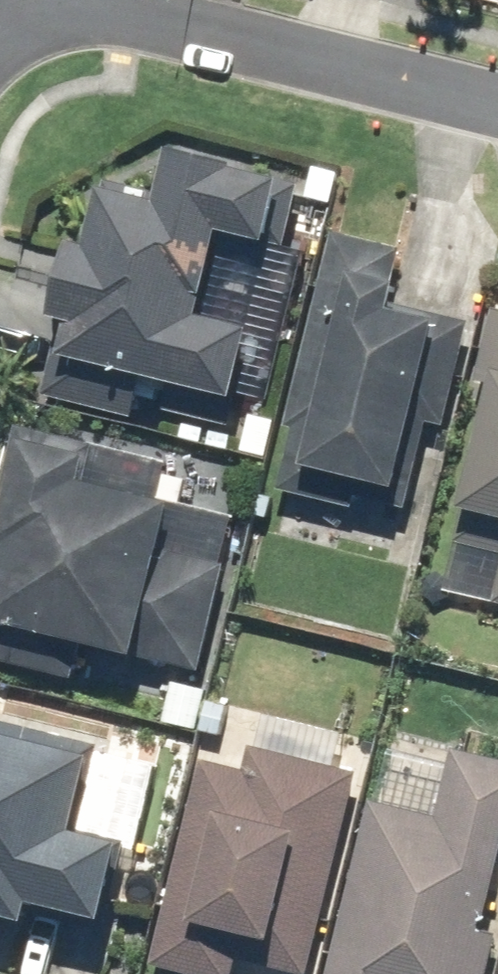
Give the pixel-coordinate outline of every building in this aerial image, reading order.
[(155,369),(252,392),(270,317),(220,306),(227,276),(287,290),(313,177),(301,174),(303,167),(256,156),(257,151),(188,135),(176,188),(113,173),(99,233),(86,230),(48,393),(144,416),(155,369)] [(304,428),(290,490),(363,507),(366,496),(413,507),(440,390),(462,395),(479,322),(412,307),(418,282),(405,279),(412,249),(343,233),(297,427),(304,428)] [(488,378),(497,380),(497,338),(488,378)] [(282,414),(258,409),(250,448),(274,453),(282,414)] [(29,421),(8,504),(21,507),(14,534),(19,535),(0,611),(0,618),(215,672),(242,563),(235,561),(248,509),(191,495),(196,475),(179,470),(182,459),(29,421)] [(485,499),(478,498),(455,590),(497,600),(497,446),(485,499)] [(216,686),(177,676),(166,720),(204,730),(216,686)] [(228,735),(236,701),(214,696),(205,730),(228,735)] [(0,710),(0,918),(13,921),(16,910),(45,917),(51,895),(117,912),(139,826),(94,815),(114,739),(0,710)] [(207,751),(156,973),(161,973),(319,973),(368,765),(256,739),(251,761),(207,751)] [(384,800),(339,973),(497,973),(497,931),(496,930),(497,922),(497,758),(466,750),(448,817),(384,800)]
